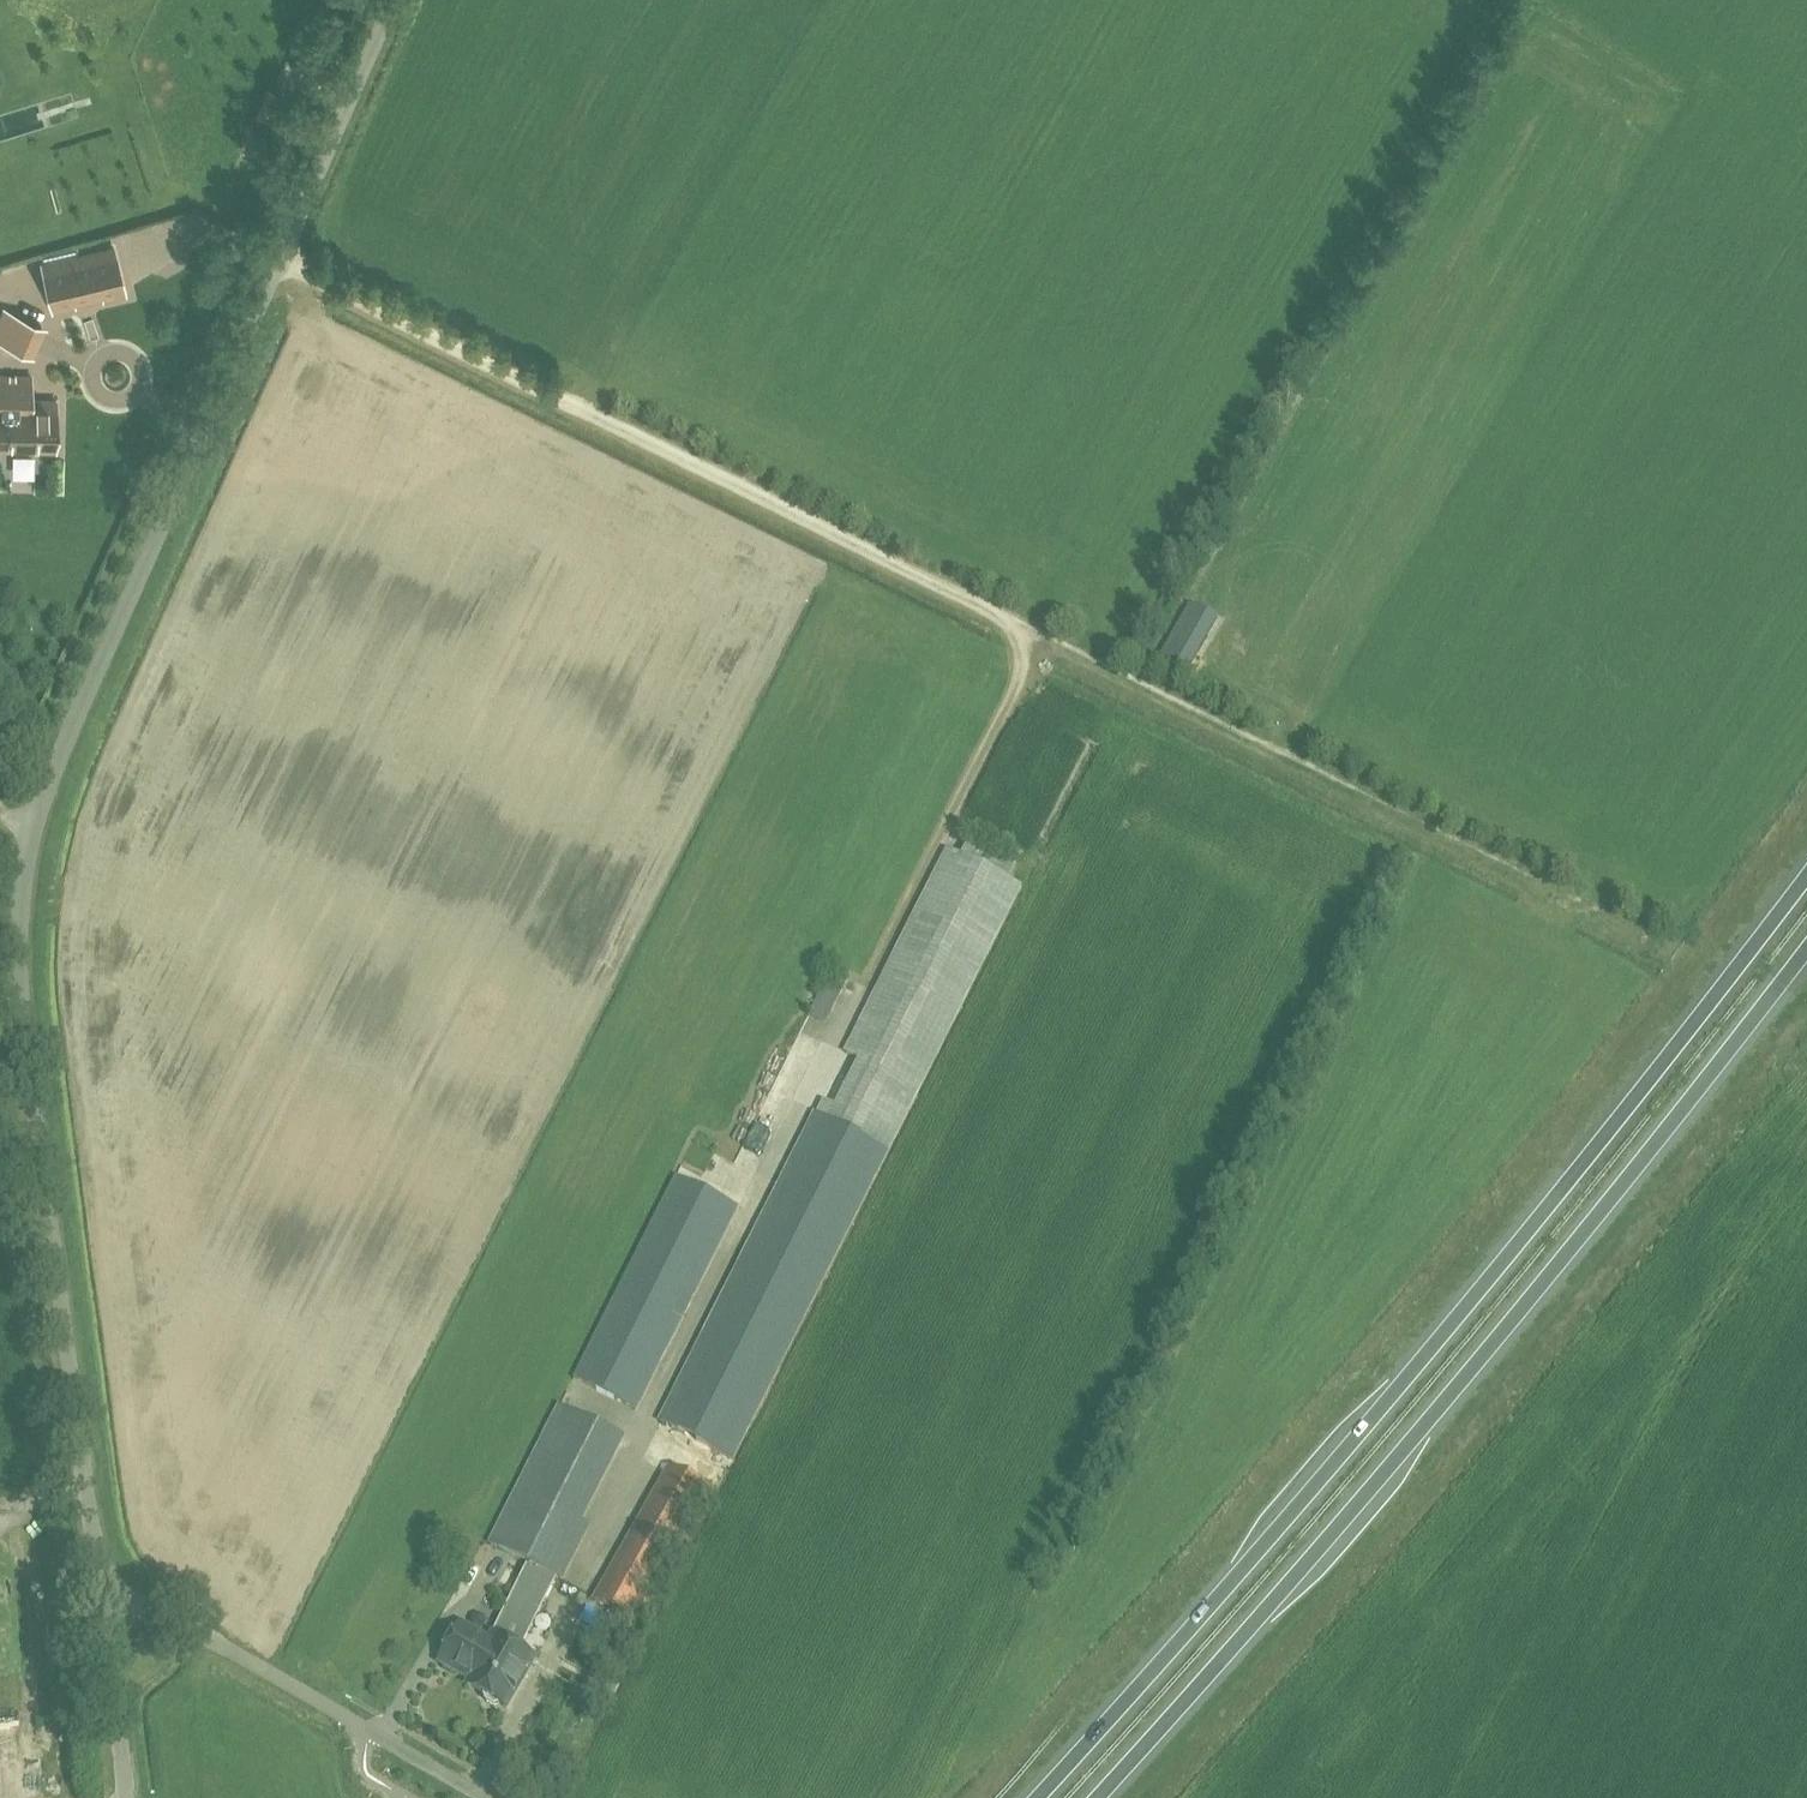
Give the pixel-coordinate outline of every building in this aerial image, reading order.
[(103,299),(125,294),(114,248),(43,265),(53,311),(75,306),(75,304),(102,297),(103,299)] [(0,334),(0,336),(42,354),(56,321),(13,303),(0,334)] [(31,376),(0,376),(0,449),(12,450),(12,448),(35,449),(35,450),(55,451),(56,401),(30,400),(31,376)] [(1215,619),(1189,607),(1164,659),(1190,671),(1215,619)] [(844,1095),(902,1124),(903,1125),(1024,887),(951,850),(848,1053),(862,1060),(844,1095)] [(821,1013),(835,1019),(855,974),(840,968),(821,1013)] [(796,1056),(785,1091),(797,1094),(808,1059),(796,1056)] [(902,1124),(844,1095),(838,1107),(827,1101),(820,1114),(818,1113),(662,1422),(735,1459),(902,1124)] [(637,1410),(740,1207),(678,1175),(575,1378),(637,1410)] [(514,1623),(531,1631),(558,1578),(560,1579),(588,1524),(580,1520),(623,1436),(561,1405),(490,1544),(528,1564),(493,1633),(505,1640),(514,1623)] [(714,1492),(670,1467),(594,1600),(638,1625),(714,1492)] [(493,1633),(489,1642),(461,1625),(450,1646),(444,1647),(440,1654),(442,1659),(440,1662),(471,1680),(467,1687),(484,1697),(486,1702),(494,1707),(500,1705),(506,1709),(535,1659),(505,1640),(493,1633)]
